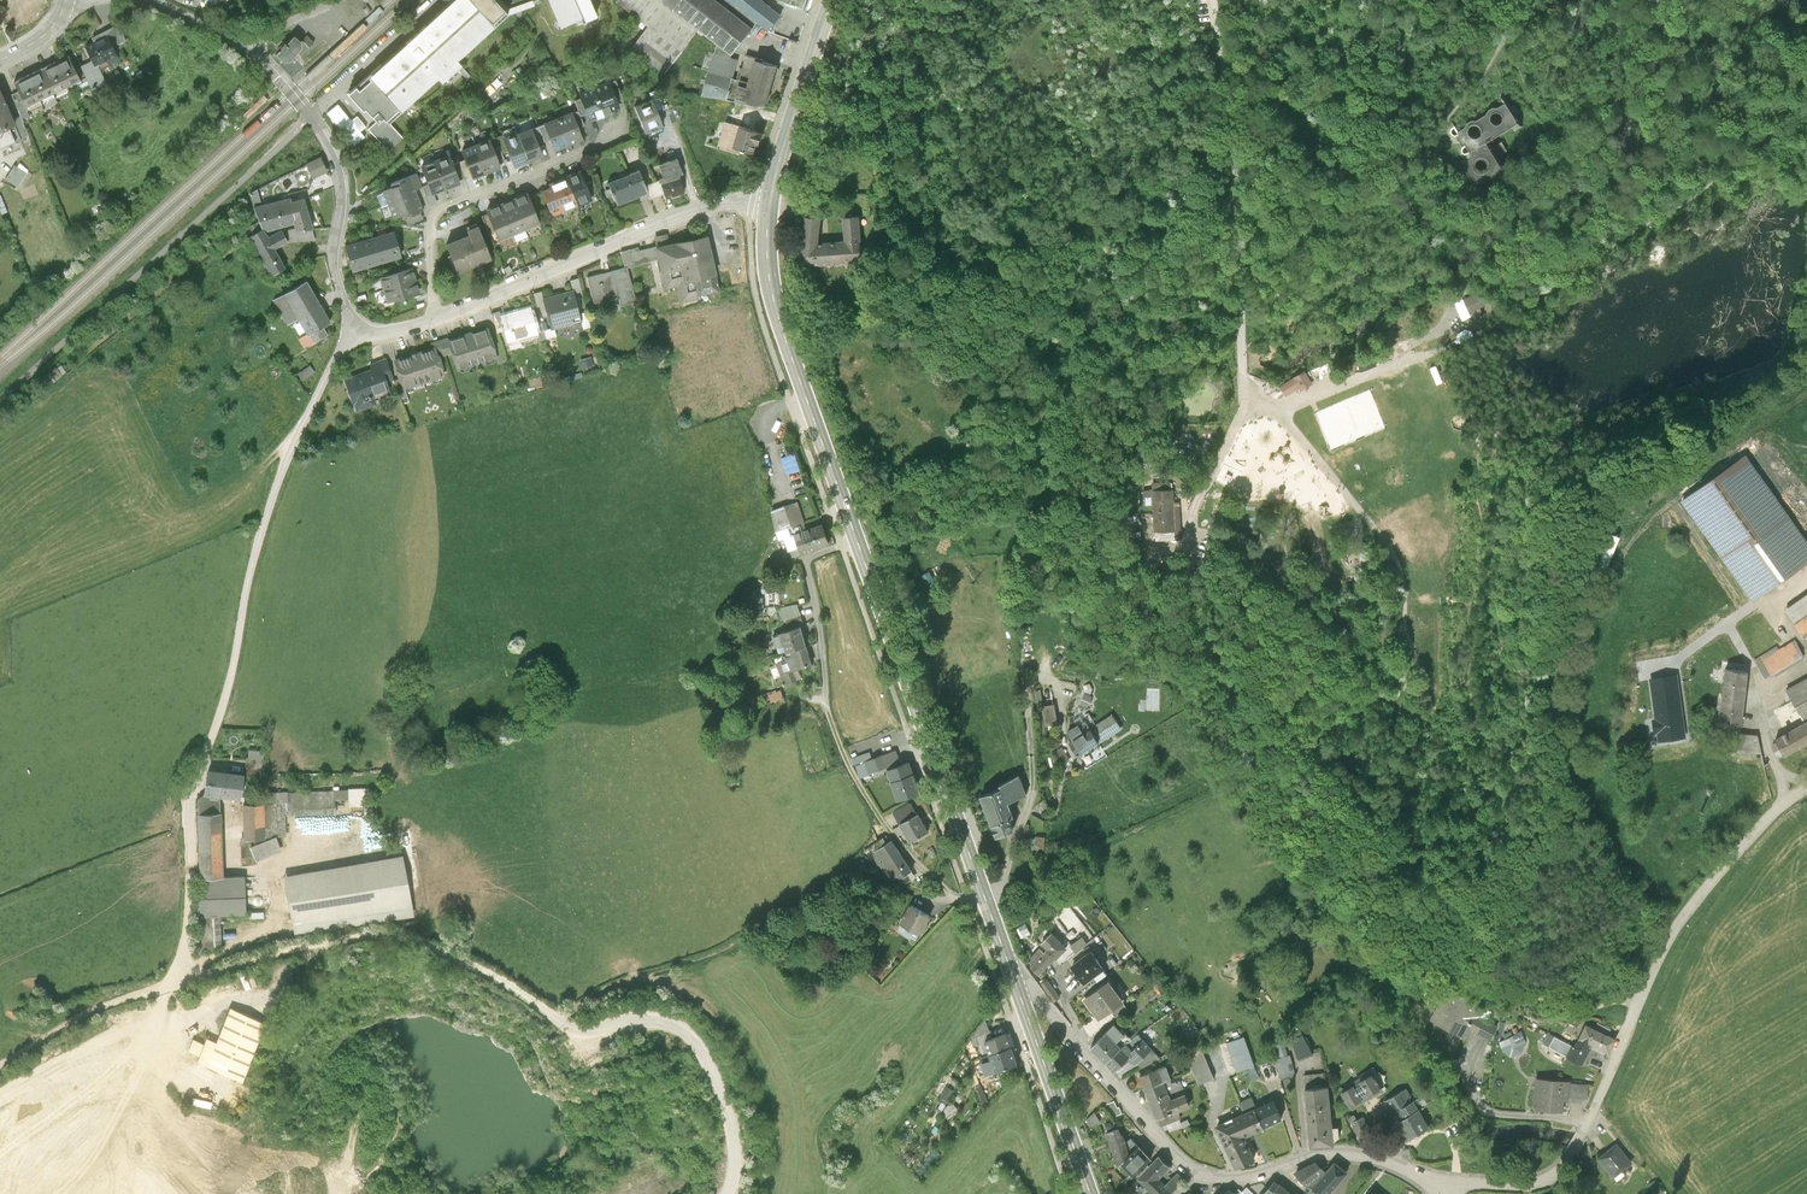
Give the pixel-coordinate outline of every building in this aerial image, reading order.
[(353,88),(387,125),(506,17),(491,0),(450,0),(369,74),(353,88)] [(559,28),(579,19),(582,25),(596,18),(588,0),(546,0),(559,28)] [(665,0),(617,0),(614,3),(648,28),(632,50),(662,73),(698,26),(665,0)] [(698,26),(717,42),(732,54),(757,23),(728,0),(665,0),(698,26)] [(757,23),(769,33),(784,19),(761,0),(728,0),(757,23)] [(780,1),(804,10),(807,0),(779,0),(780,1)] [(107,33),(84,45),(99,73),(122,60),(107,33)] [(301,47),(290,37),(273,56),(284,66),(301,47)] [(717,42),(703,92),(727,99),(737,60),(728,58),(732,54),(717,42)] [(69,57),(55,64),(68,90),(82,83),(69,57)] [(779,68),(755,62),(744,103),(768,109),(779,68)] [(55,64),(42,71),(54,96),(68,90),(55,64)] [(42,71),(28,77),(40,103),(54,96),(42,71)] [(27,110),(40,103),(28,77),(14,84),(27,110)] [(612,81),(597,87),(607,114),(622,109),(612,81)] [(593,120),(607,114),(597,87),(582,92),(593,120)] [(0,90),(0,117),(10,113),(0,90)] [(652,103),(656,113),(663,111),(655,92),(649,95),(652,103)] [(1459,150),(1476,180),(1506,162),(1497,147),(1489,133),(1518,117),(1503,92),(1454,120),(1468,145),(1459,150)] [(652,103),(632,111),(642,135),(662,127),(656,113),(652,103)] [(572,111),(559,117),(571,145),(584,140),(572,111)] [(558,151),(571,145),(559,117),(546,122),(558,151)] [(532,126),(517,132),(530,162),(545,156),(532,126)] [(761,134),(740,128),(734,153),(755,158),(761,134)] [(516,168),(530,162),(517,132),(503,138),(516,168)] [(492,138),(477,144),(488,171),(503,166),(492,138)] [(473,177),(488,171),(477,144),(462,150),(473,177)] [(450,153),(437,158),(447,187),(460,182),(450,153)] [(327,169),(322,157),(305,165),(310,176),(327,169)] [(660,178),(662,183),(679,177),(678,174),(683,172),(677,157),(659,164),(664,177),(660,178)] [(433,191),(447,187),(437,158),(423,163),(433,191)] [(17,161),(6,179),(20,187),(30,169),(17,161)] [(642,171),(611,182),(620,206),(651,196),(642,171)] [(385,185),(391,201),(419,192),(413,175),(385,185)] [(585,176),(567,183),(577,207),(594,200),(585,176)] [(684,191),(679,177),(662,183),(665,192),(670,190),(673,196),(684,191)] [(554,216),(577,207),(567,183),(544,192),(554,216)] [(424,208),(419,192),(391,201),(397,218),(424,208)] [(291,211),(306,209),(304,199),(289,203),(289,199),(255,208),(262,230),(263,231),(295,223),(291,211)] [(529,199),(516,204),(525,228),(538,223),(529,199)] [(516,204),(503,209),(511,232),(525,228),(516,204)] [(291,211),(295,223),(299,231),(313,230),(306,209),(291,211)] [(498,237),(511,232),(503,209),(489,214),(498,237)] [(822,219),(807,218),(801,269),(864,265),(860,217),(844,218),(845,243),(821,244),(822,219)] [(483,229),(446,244),(458,272),(494,257),(483,229)] [(286,243),(282,233),(267,239),(263,231),(262,230),(248,238),(271,276),(285,267),(274,250),(286,243)] [(282,233),(286,243),(314,241),(313,230),(299,231),(282,233)] [(372,239),(379,265),(404,258),(397,232),(372,239)] [(713,234),(657,244),(662,273),(683,270),(685,282),(720,276),(713,234)] [(379,265),(372,239),(347,246),(354,271),(379,265)] [(631,269),(591,280),(598,304),(620,298),(622,307),(641,302),(631,269)] [(379,279),(383,291),(413,283),(409,271),(379,279)] [(309,283),(275,302),(291,330),(300,325),(309,340),(334,326),(309,283)] [(416,295),(413,283),(383,291),(386,303),(416,295)] [(577,292),(544,302),(552,330),(585,321),(577,292)] [(1479,294),(1463,301),(1469,312),(1475,309),(1480,307),(1484,305),(1479,294)] [(533,309),(503,317),(511,344),(541,335),(533,309)] [(1482,310),(1477,312),(1476,317),(1480,320),(1485,319),(1486,313),(1482,310)] [(490,327),(449,342),(459,369),(500,354),(490,327)] [(440,348),(397,362),(406,390),(449,376),(440,348)] [(1346,352),(1337,356),(1336,369),(1345,374),(1354,370),(1355,357),(1346,352)] [(1300,364),(1274,383),(1282,393),(1298,382),(1302,388),(1312,382),(1300,364)] [(47,375),(54,383),(64,373),(57,365),(47,375)] [(387,367),(345,383),(357,414),(382,404),(380,399),(397,393),(387,367)] [(1683,501),(1751,597),(1806,558),(1806,539),(1748,456),(1683,501)] [(1144,478),(1144,470),(1127,471),(1127,479),(1144,478)] [(1154,482),(1155,490),(1163,490),(1163,481),(1154,482)] [(1146,505),(1155,505),(1155,490),(1145,491),(1146,505)] [(1163,490),(1155,490),(1155,505),(1157,532),(1177,531),(1175,490),(1163,490)] [(779,546),(797,541),(795,536),(793,528),(804,523),(797,504),(773,512),(779,546)] [(823,525),(803,533),(809,551),(830,544),(823,525)] [(1177,539),(1177,531),(1157,532),(1157,540),(1177,539)] [(803,533),(795,536),(797,541),(800,548),(791,551),(793,557),(809,551),(803,533)] [(1174,557),(1153,559),(1155,572),(1175,570),(1174,557)] [(1806,635),(1806,595),(1785,610),(1804,637),(1806,635)] [(786,643),(789,650),(807,644),(801,626),(774,635),(777,646),(786,643)] [(1754,659),(1764,676),(1774,670),(1777,674),(1804,658),(1801,654),(1803,653),(1795,640),(1779,649),(1777,646),(1754,659)] [(786,651),(792,669),(793,671),(814,664),(807,644),(789,650),(786,651)] [(792,672),(793,671),(792,669),(781,674),(785,686),(796,682),(792,672)] [(1719,722),(1740,724),(1746,673),(1725,670),(1719,722)] [(1675,673),(1652,676),(1658,718),(1653,718),(1655,729),(1659,729),(1660,738),(1684,735),(1675,673)] [(1159,677),(1150,677),(1149,685),(1158,686),(1159,677)] [(1787,690),(1806,722),(1806,721),(1806,680),(1787,690)] [(784,700),(781,693),(768,697),(771,705),(784,700)] [(1053,731),(1050,711),(1038,713),(1041,733),(1053,731)] [(1072,722),(1076,729),(1079,727),(1084,723),(1080,717),(1072,722)] [(1112,718),(1090,732),(1099,745),(1120,731),(1112,718)] [(1806,742),(1806,721),(1806,722),(1776,737),(1778,741),(1785,754),(1806,742)] [(1067,734),(1073,743),(1084,736),(1079,727),(1076,729),(1067,734)] [(1076,759),(1099,745),(1090,732),(1084,736),(1073,743),(1068,746),(1076,759)] [(1738,751),(1761,752),(1758,733),(1739,733),(1738,751)] [(1778,758),(1785,754),(1778,741),(1773,743),(1772,747),(1778,758)] [(250,750),(249,758),(263,760),(264,752),(250,750)] [(900,751),(886,755),(890,770),(904,766),(900,751)] [(855,764),(867,762),(866,754),(853,757),(855,764)] [(249,758),(245,757),(243,775),(261,777),(263,760),(249,758)] [(884,758),(867,764),(871,776),(888,769),(884,758)] [(889,772),(893,783),(914,776),(910,765),(889,772)] [(208,771),(206,794),(218,795),(240,798),(243,775),(208,771)] [(920,794),(914,776),(893,783),(899,801),(920,794)] [(1027,796),(1020,778),(1003,786),(1005,790),(1003,791),(1008,804),(1027,796)] [(285,802),(284,802),(284,814),(333,812),(333,798),(346,798),(345,790),(285,792),(285,802)] [(364,790),(349,790),(349,806),(364,805),(364,790)] [(1014,818),(1008,804),(1003,791),(982,799),(993,826),(1009,820),(1014,818)] [(197,813),(219,812),(218,795),(206,794),(198,798),(197,813)] [(285,835),(284,814),(284,802),(262,803),(263,836),(285,835)] [(263,837),(263,836),(262,803),(242,804),(243,838),(263,837)] [(911,803),(893,814),(901,827),(919,816),(911,803)] [(219,812),(197,813),(201,880),(222,879),(219,812)] [(919,816),(901,827),(911,844),(929,833),(919,816)] [(1014,831),(1009,820),(993,826),(997,838),(1014,831)] [(274,837),(264,841),(263,837),(243,838),(240,838),(241,858),(253,858),(256,861),(280,851),(274,837)] [(1035,839),(1023,839),(1022,846),(1035,847),(1035,849),(1044,849),(1045,838),(1035,837),(1035,839)] [(888,844),(884,838),(879,842),(883,847),(888,844)] [(912,873),(891,842),(888,844),(883,847),(872,855),(890,882),(900,876),(902,879),(912,873)] [(933,850),(927,852),(931,859),(936,857),(933,850)] [(915,878),(912,873),(902,879),(906,885),(915,878)]
